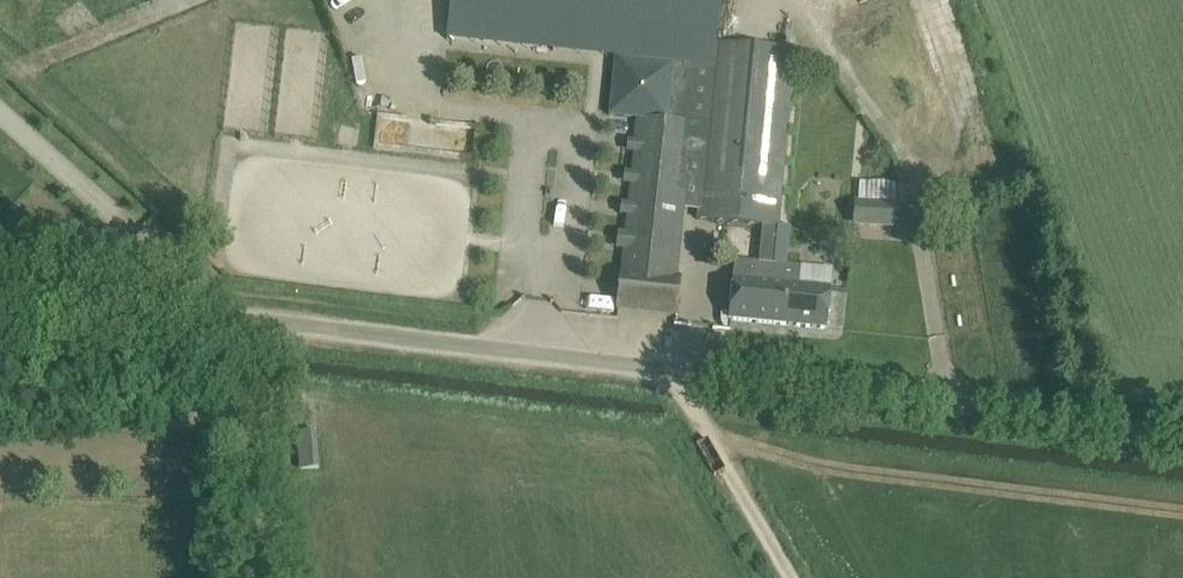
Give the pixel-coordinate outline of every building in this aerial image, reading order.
[(720,0),(451,0),(449,16),(714,44),(716,44),(720,0)] [(698,208),(697,219),(764,225),(778,227),(794,64),(795,52),(716,44),(714,44),(712,70),(712,74),(711,74),(698,208)] [(614,67),(608,117),(637,120),(636,127),(631,172),(630,185),(628,203),(627,216),(621,273),(622,273),(618,308),(675,315),(679,278),(677,278),(679,259),(677,259),(682,206),(698,208),(711,74),(712,74),(712,70),(615,59),(614,67)] [(403,144),(404,116),(380,115),(379,143),(403,144)] [(897,221),(897,204),(854,201),(853,218),(897,221)] [(764,225),(760,263),(775,264),(778,227),(764,225)] [(777,265),(775,264),(760,263),(735,260),(729,320),(782,325),(786,285),(775,284),(777,265)] [(826,330),(832,270),(777,265),(775,284),(786,285),(782,325),(826,330)]
